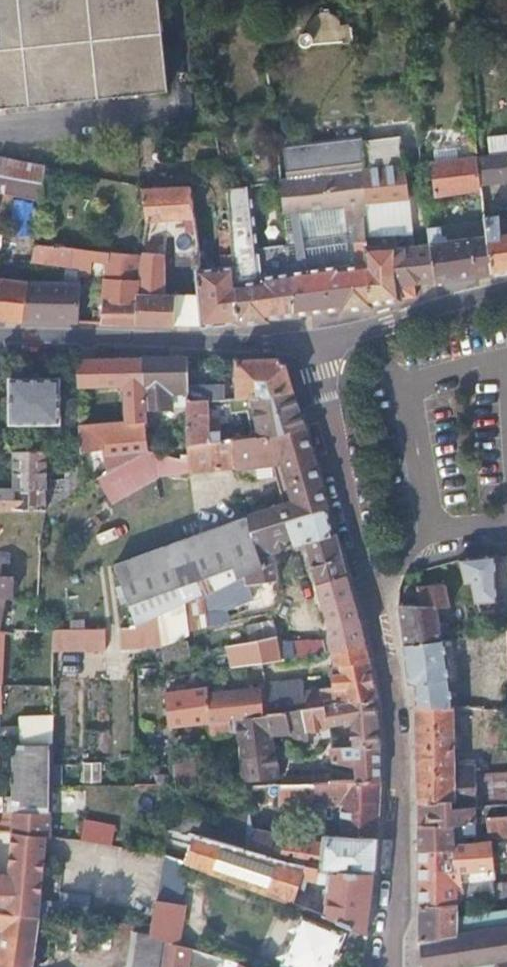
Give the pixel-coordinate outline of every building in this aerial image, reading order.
[(7,102),(166,87),(157,0),(0,0),(0,103),(7,102)] [(346,41),(351,40),(350,26),(339,26),(338,20),(335,16),(329,12),(323,12),(317,13),(313,16),(310,19),(308,25),(308,28),(302,28),(298,30),(296,33),(296,37),(297,40),(298,42),(301,44),(305,44),(310,42),(341,39),(341,41),(346,41)] [(360,69),(359,49),(350,49),(350,69),(360,69)] [(400,134),(361,138),(363,205),(408,200),(400,134)] [(491,155),(506,153),(506,135),(489,137),(491,155)] [(286,179),(280,179),(285,214),(345,207),(346,226),(364,224),(363,205),(361,138),(361,137),(283,146),(286,179)] [(491,155),(483,156),(479,157),(481,183),(506,179),(506,153),(491,155)] [(479,157),(432,161),(434,194),(481,189),(481,183),(479,157)] [(46,169),(0,161),(0,257),(3,257),(12,198),(41,202),(46,169)] [(194,182),(144,184),(146,217),(168,216),(179,215),(197,215),(194,182)] [(247,183),(224,186),(227,212),(236,282),(240,318),(239,326),(270,323),(270,320),(297,317),(293,273),(289,238),(253,242),(247,183)] [(363,205),(364,224),(365,237),(387,235),(388,247),(396,246),(395,235),(412,233),(408,200),(363,205)] [(500,235),(499,216),(492,217),(491,211),(484,211),(485,223),(492,274),(506,272),(506,234),(500,235)] [(236,282),(227,212),(221,214),(221,232),(219,232),(221,264),(215,265),(206,267),(200,266),(203,293),(205,318),(240,318),(236,282)] [(428,231),(428,235),(435,282),(492,274),(485,223),(428,231)] [(387,235),(365,237),(366,241),(372,307),(401,302),(401,300),(416,298),(415,285),(435,282),(428,235),(428,231),(412,234),(412,233),(395,235),(396,246),(388,247),(387,235)] [(337,267),(293,273),(297,317),(341,312),(341,313),(372,310),(372,307),(366,241),(355,242),(355,265),(344,267),(344,264),(337,265),(337,267)] [(84,249),(34,247),(31,264),(81,268),(84,249)] [(108,263),(110,251),(84,249),(81,268),(83,278),(91,277),(92,260),(108,263)] [(107,272),(139,274),(141,253),(110,251),(108,263),(107,272)] [(165,252),(141,251),(141,253),(139,274),(135,324),(174,325),(175,293),(166,292),(165,252)] [(135,324),(139,274),(107,272),(102,322),(135,324)] [(22,322),(28,285),(0,280),(0,321),(22,322)] [(28,285),(22,322),(79,324),(78,285),(62,285),(28,285)] [(205,318),(203,293),(175,293),(174,325),(205,318)] [(187,359),(141,360),(145,411),(169,410),(171,410),(171,394),(188,394),(188,382),(187,363),(187,359)] [(108,472),(151,447),(147,440),(146,429),(145,411),(141,360),(77,361),(78,388),(126,387),(127,423),(80,427),(81,450),(102,450),(108,472)] [(188,394),(189,402),(210,401),(236,401),(247,400),(260,400),(294,394),(285,367),(279,360),(238,362),(238,387),(224,387),(224,381),(188,382),(188,394)] [(60,375),(10,376),(11,420),(60,419),(60,375)] [(253,406),(260,436),(272,434),(273,437),(306,428),(294,394),(260,400),(247,400),(247,406),(253,406)] [(189,402),(190,446),(223,441),(222,433),(211,433),(210,401),(189,402)] [(145,411),(146,429),(170,428),(169,410),(145,411)] [(115,565),(137,627),(149,622),(158,617),(184,605),(203,595),(230,582),(263,565),(253,532),(282,522),(290,521),(327,512),(329,511),(306,428),(273,437),(272,434),(260,436),(237,439),(223,441),(190,446),(190,461),(151,447),(160,475),(190,470),(191,471),(237,467),(237,468),(273,465),(277,476),(286,473),(292,489),(282,492),(286,503),(249,517),(115,565)] [(151,447),(190,461),(190,446),(147,440),(151,447)] [(43,441),(44,450),(55,450),(56,442),(43,441)] [(138,489),(160,475),(151,447),(108,472),(99,477),(113,503),(138,489)] [(16,510),(46,510),(47,506),(47,452),(14,453),(13,490),(0,490),(0,510),(16,510)] [(286,473),(277,476),(282,492),(292,489),(286,473)] [(2,632),(13,632),(14,629),(34,630),(39,549),(16,548),(15,546),(16,510),(0,510),(0,632),(2,632)] [(327,512),(290,521),(295,546),(306,543),(334,535),(327,512)] [(263,565),(230,582),(235,592),(250,585),(249,583),(278,580),(274,552),(295,546),(290,521),(282,522),(253,532),(263,565)] [(318,584),(348,578),(336,535),(334,535),(306,543),(318,584)] [(473,587),(475,602),(499,601),(497,557),(489,558),(460,561),(464,585),(473,583),(473,587)] [(328,624),(362,626),(362,623),(348,578),(318,584),(328,624)] [(399,607),(404,647),(441,642),(437,608),(451,608),(448,588),(418,588),(413,607),(399,607)] [(203,595),(184,605),(188,629),(208,625),(208,622),(203,595)] [(158,617),(160,633),(161,642),(188,629),(184,605),(158,617)] [(158,617),(149,622),(150,633),(160,633),(158,617)] [(208,622),(208,625),(209,628),(219,625),(217,620),(208,622)] [(277,638),(274,621),(248,627),(250,642),(277,638)] [(332,650),(366,643),(362,626),(328,624),(328,640),(321,641),(323,652),(332,650)] [(53,630),(53,649),(105,649),(104,630),(53,630)] [(231,668),(257,663),(263,662),(280,659),(278,644),(277,638),(250,642),(228,646),(231,668)] [(186,640),(161,646),(163,661),(189,655),(186,640)] [(445,642),(449,668),(456,666),(452,640),(445,642)] [(417,687),(418,706),(455,708),(449,668),(445,642),(441,642),(404,647),(408,682),(417,687)] [(290,643),(278,644),(280,659),(293,657),(290,643)] [(328,708),(375,701),(377,701),(376,698),(366,643),(332,650),(334,664),(331,668),(334,687),(320,690),(322,709),(328,708)] [(304,711),(306,711),(304,692),(303,680),(265,684),(267,702),(268,715),(288,713),(304,711)] [(207,688),(166,693),(170,725),(210,721),(230,719),(238,718),(263,716),(261,702),(260,689),(208,695),(207,688)] [(306,711),(322,709),(320,690),(304,692),(306,711)] [(353,748),(380,748),(375,701),(328,708),(330,727),(352,724),(353,748)] [(506,805),(506,764),(476,766),(476,761),(461,762),(461,767),(455,768),(455,719),(455,708),(418,706),(420,803),(451,801),(452,810),(476,808),(506,805)] [(330,727),(328,708),(322,709),(306,711),(304,711),(307,731),(322,729),(322,736),(324,736),(325,742),(332,740),(330,727)] [(290,734),(307,731),(304,711),(288,713),(290,734)] [(263,716),(238,718),(239,732),(240,744),(275,751),(275,747),(273,733),(290,734),(288,713),(268,715),(263,716)] [(238,718),(230,719),(232,733),(239,732),(238,718)] [(230,719),(210,721),(212,746),(219,746),(218,734),(232,733),(230,719)] [(21,725),(13,742),(53,742),(53,726),(21,725)] [(20,804),(53,809),(53,742),(13,742),(12,770),(12,796),(20,793),(20,804)] [(240,744),(242,765),(244,780),(279,777),(275,751),(240,744)] [(356,781),(381,782),(380,748),(353,748),(333,747),(334,761),(355,764),(356,781)] [(177,785),(200,785),(199,777),(191,776),(189,753),(173,754),(177,785)] [(100,763),(82,765),(85,782),(102,780),(100,763)] [(287,776),(283,784),(314,783),(314,775),(287,776)] [(331,782),(331,780),(331,775),(314,775),(314,783),(331,782)] [(343,837),(376,838),(381,782),(356,781),(331,780),(331,782),(314,783),(283,784),(281,785),(281,804),(320,804),(326,805),(342,806),(341,821),(343,821),(343,837)] [(85,793),(55,792),(55,811),(84,811),(85,793)] [(20,804),(20,793),(12,796),(0,801),(0,805),(20,804)] [(420,825),(475,823),(477,824),(477,819),(476,808),(452,810),(451,801),(420,803),(420,825)] [(13,833),(47,837),(53,837),(53,809),(20,804),(0,805),(0,832),(13,833)] [(322,867),(324,843),(249,828),(228,828),(227,833),(214,829),(216,813),(169,809),(166,828),(166,830),(186,835),(190,832),(194,833),(219,841),(273,857),(322,867)] [(420,906),(458,904),(458,906),(495,899),(492,882),(461,884),(461,873),(479,872),(493,870),(494,874),(506,873),(506,843),(491,845),(490,836),(506,835),(506,817),(477,819),(477,824),(475,823),(476,843),(420,851),(420,906)] [(84,818),(81,836),(97,838),(97,830),(107,823),(84,818)] [(420,825),(420,851),(476,843),(475,823),(420,825)] [(41,918),(42,902),(47,837),(13,833),(9,879),(0,878),(0,912),(41,918)] [(327,915),(368,935),(374,877),(376,838),(343,837),(324,835),(324,843),(322,867),(273,857),(219,841),(194,833),(188,864),(228,879),(294,904),(299,888),(306,890),(309,879),(317,882),(332,883),(327,915)] [(162,871),(157,891),(179,896),(183,876),(162,871)] [(496,911),(506,909),(506,881),(492,882),(495,899),(496,911)] [(42,902),(41,918),(84,923),(86,907),(42,902)] [(159,902),(154,924),(153,936),(166,940),(179,944),(186,907),(159,902)] [(420,906),(420,939),(441,936),(441,920),(457,917),(458,906),(458,904),(420,906)] [(496,911),(457,917),(441,920),(441,936),(420,939),(423,966),(506,966),(506,909),(496,911)] [(3,931),(0,949),(0,966),(32,966),(41,918),(0,912),(0,930),(3,931)] [(290,966),(331,966),(345,933),(303,916),(283,964),(290,966)] [(133,924),(128,966),(162,966),(166,940),(153,936),(154,924),(133,924)] [(193,948),(179,944),(166,940),(162,966),(190,966),(193,948)] [(201,951),(198,961),(210,965),(210,966),(250,966),(201,951)]
